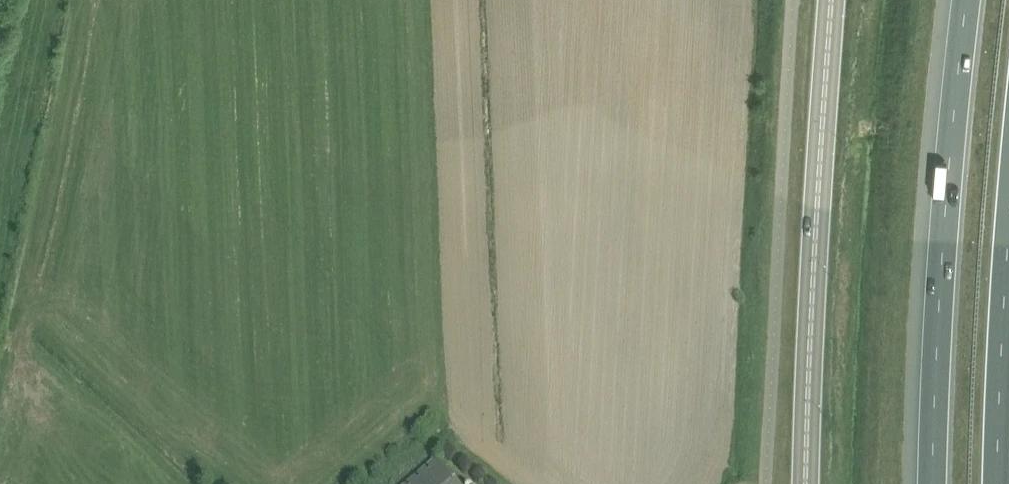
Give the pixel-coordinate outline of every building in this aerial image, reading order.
[(437,460),(408,483),(458,483),(437,460)]
